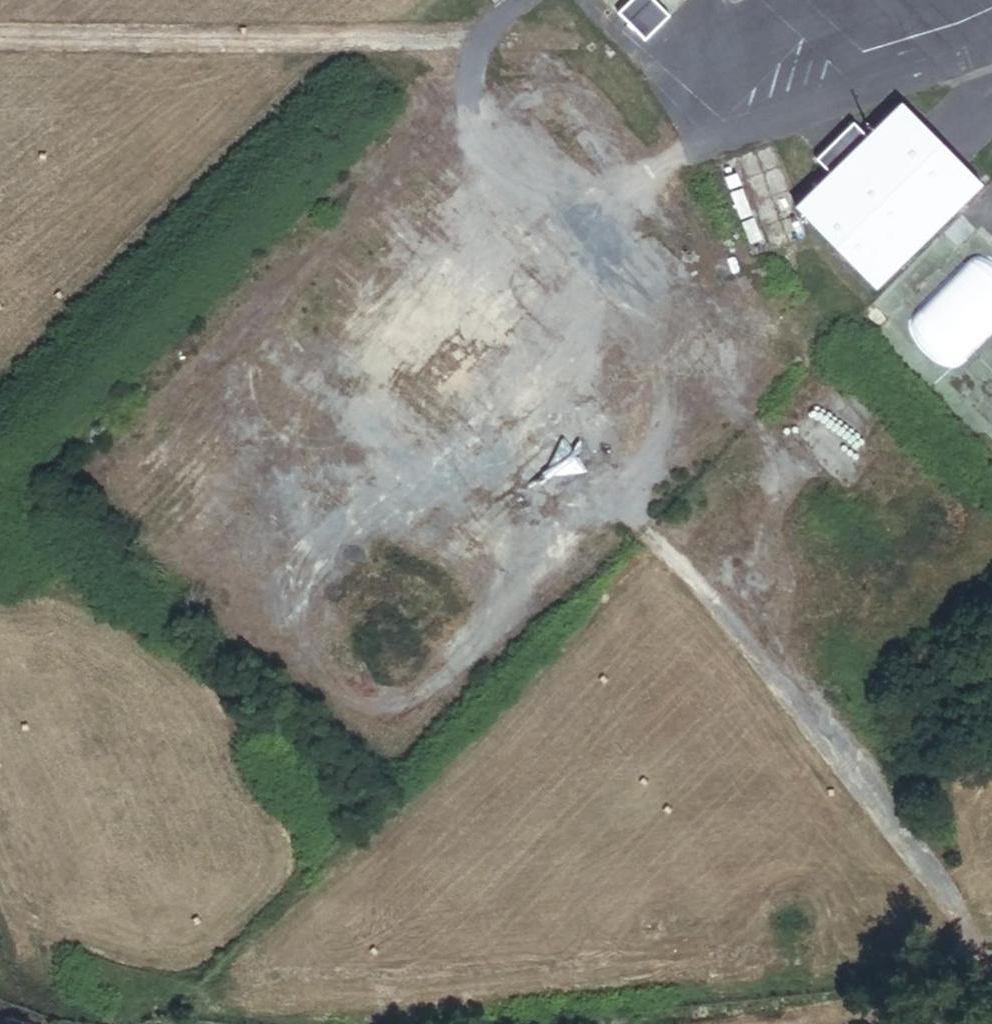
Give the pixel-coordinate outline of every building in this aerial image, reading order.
[(643,38),(682,0),(606,0),(643,38)] [(965,259),(905,318),(910,340),(936,365),(954,369),(991,332),(991,261),(990,259),(965,259)]
